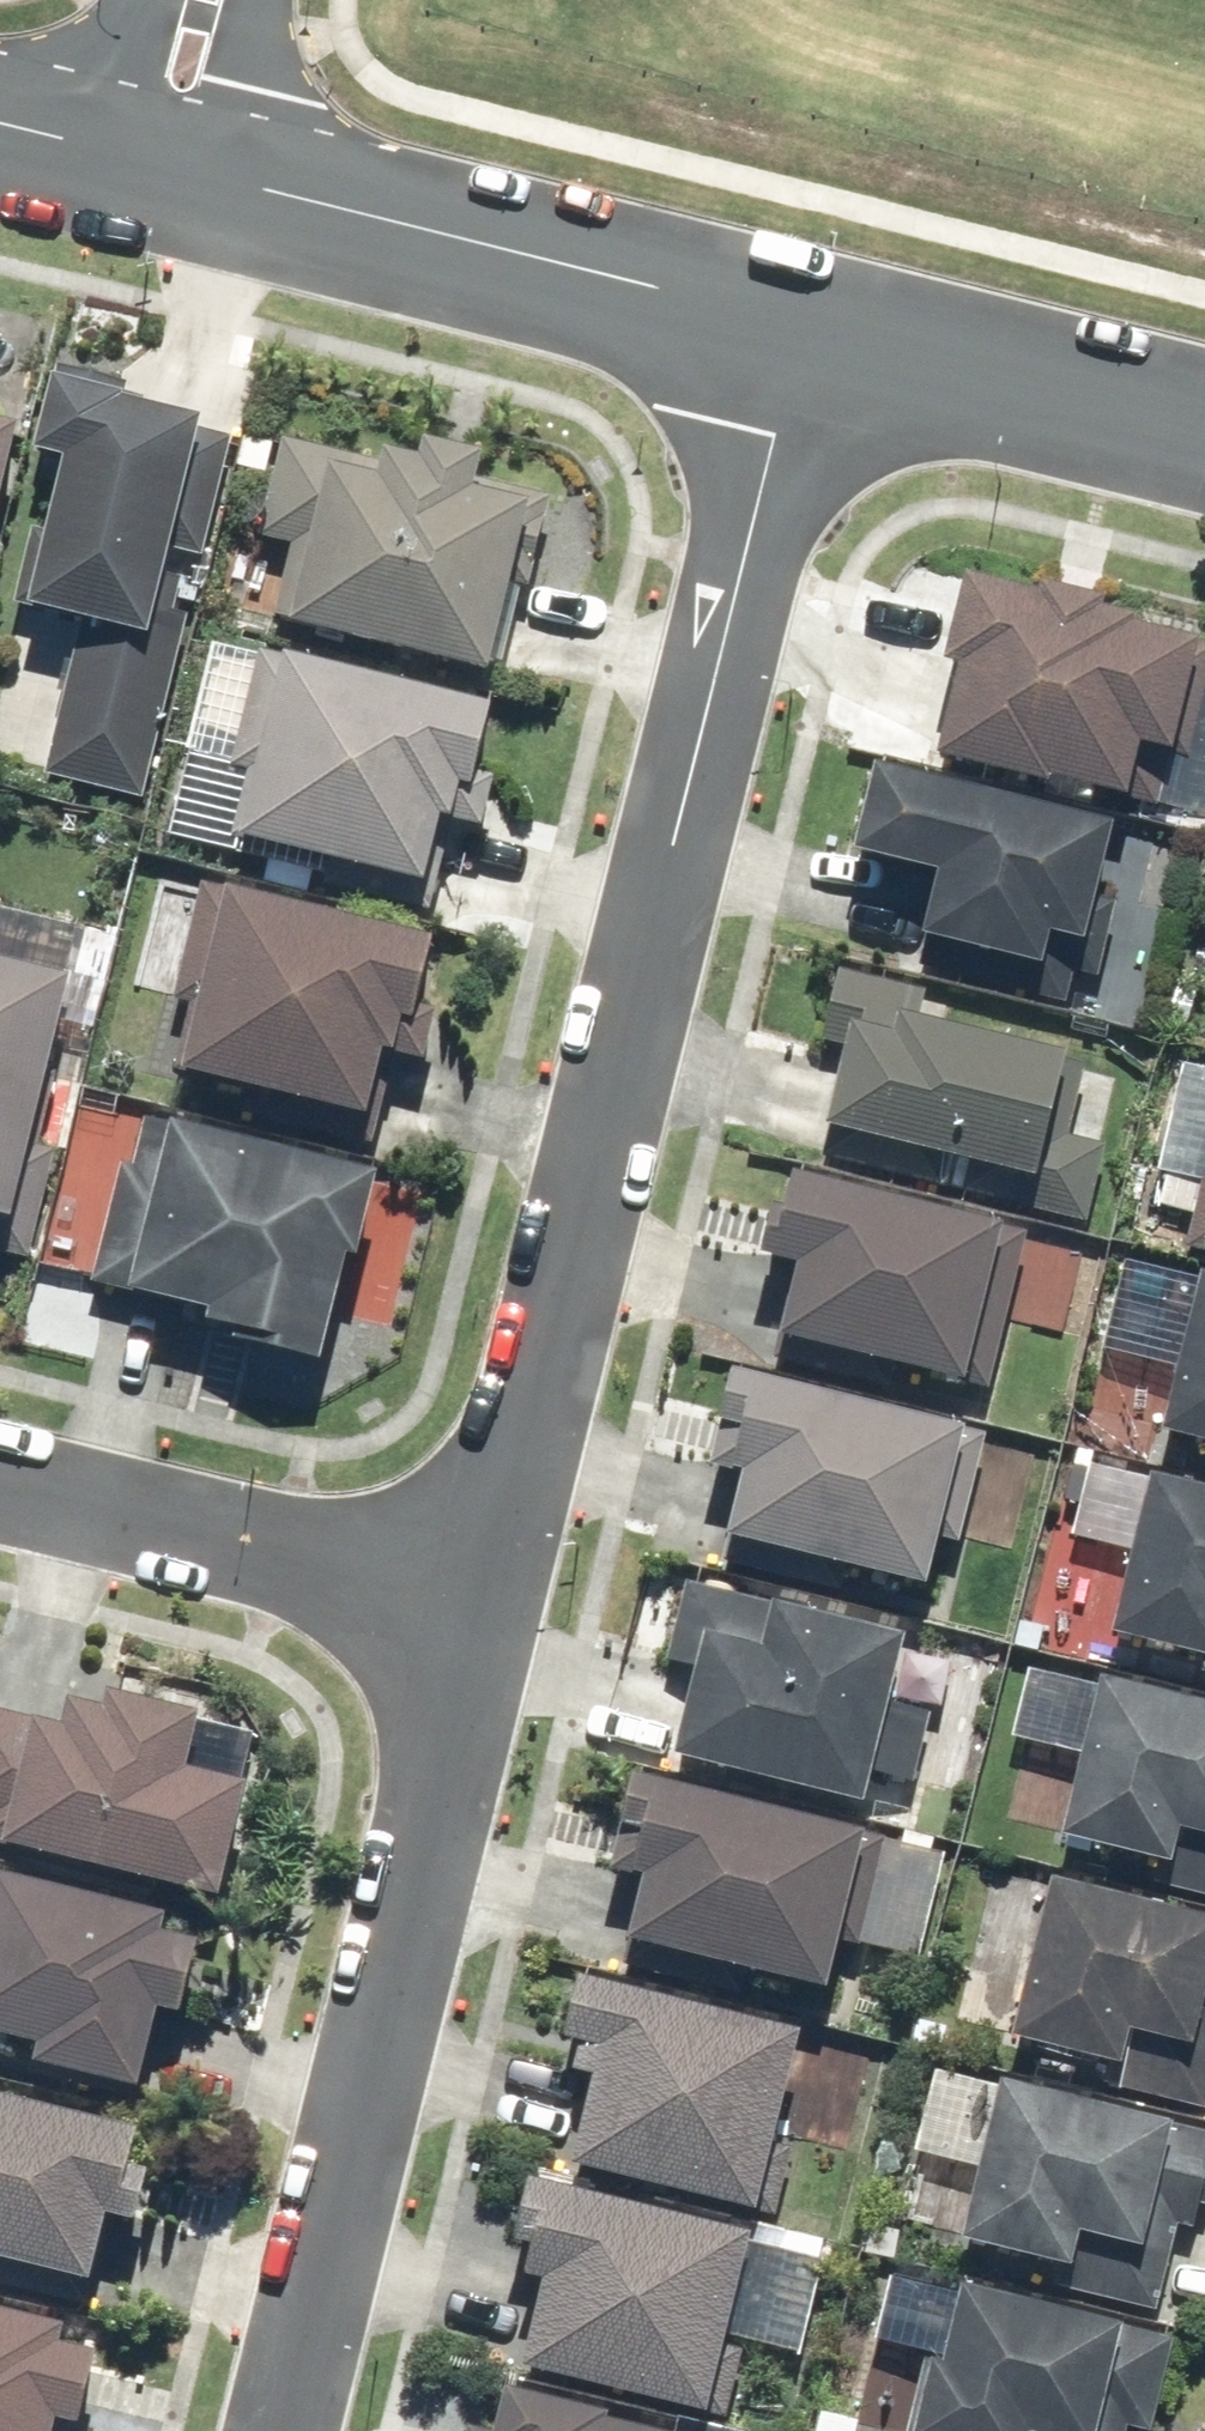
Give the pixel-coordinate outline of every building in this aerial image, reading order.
[(209,558),(240,434),(210,427),(213,412),(133,391),(136,381),(66,363),(44,449),(73,457),(56,526),(39,522),(19,602),(89,620),(51,771),(151,797),(198,613),(182,609),(190,576),(179,573),(184,551),(209,558)] [(32,418),(0,409),(0,543),(32,418)] [(538,587),(562,492),(491,474),(498,446),(436,430),(431,449),(399,441),(395,459),(295,433),(269,536),(300,544),(282,615),(501,670),(523,583),(538,587)] [(978,568),(956,659),(968,662),(947,750),(1060,777),(1061,771),(1114,783),(1113,790),(1167,803),(1180,749),(1197,753),(1204,720),(1204,631),(1143,616),(1145,609),(1117,602),(1120,592),(1055,577),(1053,587),(978,568)] [(491,766),(508,700),(298,647),(296,654),(267,647),(236,768),(253,772),(235,844),(324,867),(320,882),(436,912),(450,856),(444,855),(455,815),(493,824),(507,770),(491,766)] [(1127,815),(888,757),(866,845),(950,865),(934,930),(1032,954),(1023,990),(1074,1002),(1082,970),(1104,975),(1122,902),(1107,898),(1127,815)] [(433,1003),(451,929),(237,876),(235,884),(212,879),(181,1002),(198,1006),(183,1069),(380,1117),(397,1048),(434,1057),(446,1006),(433,1003)] [(86,975),(0,953),(0,1250),(0,1249),(38,1258),(46,1225),(64,1152),(42,1146),(86,975)] [(856,1046),(829,1155),(943,1182),(952,1147),(976,1153),(968,1188),(1095,1219),(1114,1144),(1074,1134),(1092,1061),(1078,1057),(1080,1047),(929,1010),(934,988),(848,968),(831,1040),(856,1046)] [(1190,1058),(1162,1171),(1204,1182),(1204,1061),(1190,1058)] [(366,1261),(391,1161),(182,1109),(180,1119),(154,1112),(141,1164),(128,1160),(99,1276),(215,1305),(211,1324),(332,1355),(357,1258),(366,1261)] [(1018,1218),(807,1166),(799,1200),(789,1197),(774,1257),(806,1264),(790,1331),(999,1382),(1037,1230),(1016,1225),(1018,1218)] [(1192,1242),(1204,1245),(1204,1188),(1192,1242)] [(1171,1429),(1204,1437),(1204,1292),(1171,1429)] [(979,1420),(745,1363),(720,1465),(750,1473),(736,1531),(939,1581),(949,1541),(966,1545),(994,1430),(977,1426),(979,1420)] [(1164,1468),(1123,1632),(1204,1652),(1204,1478),(1164,1468)] [(781,1599),(695,1578),(674,1662),(704,1670),(684,1751),(879,1798),(884,1775),(920,1783),(938,1711),(900,1702),(918,1626),(783,1593),(781,1599)] [(1113,1674),(1073,1837),(1162,1858),(1155,1884),(1204,1896),(1204,1696),(1113,1674)] [(260,1773),(200,1760),(213,1702),(119,1681),(115,1698),(80,1690),(73,1719),(0,1703),(0,1842),(233,1893),(260,1773)] [(898,1830),(645,1769),(621,1867),(655,1875),(640,1937),(838,1985),(849,1943),(868,1948),(898,1830)] [(213,1931),(176,1923),(180,1907),(6,1865),(4,1873),(0,1872),(0,2029),(49,2041),(45,2057),(152,2082),(170,2005),(194,2011),(212,1934),(213,1931)] [(1065,1872),(1025,2037),(1116,2060),(1109,2087),(1204,2110),(1204,1906),(1065,1872)] [(810,2020),(590,1967),(573,2034),(588,2038),(581,2066),(602,2071),(581,2158),(785,2208),(804,2143),(782,2138),(810,2020)] [(1011,2071),(971,2237),(1055,2257),(1047,2289),(1166,2318),(1188,2227),(1204,2231),(1204,2125),(1188,2121),(1189,2115),(1011,2071)] [(152,2124),(0,2085),(0,2249),(103,2275),(118,2215),(148,2223),(163,2164),(143,2159),(152,2124)] [(759,2223),(540,2172),(521,2239),(541,2243),(534,2272),(552,2276),(531,2366),(738,2414),(755,2340),(810,2353),(837,2236),(760,2219),(759,2223)] [(1136,2426),(1158,2430),(1160,2430),(1182,2335),(1136,2325),(1138,2319),(972,2281),(955,2357),(934,2352),(916,2430),(1134,2430),(1136,2426)] [(70,2420),(91,2425),(111,2346),(78,2337),(83,2317),(0,2295),(0,2430),(67,2430),(70,2420)] [(518,2381),(508,2425),(478,2418),(476,2430),(706,2430),(625,2412),(627,2406),(518,2381)]
